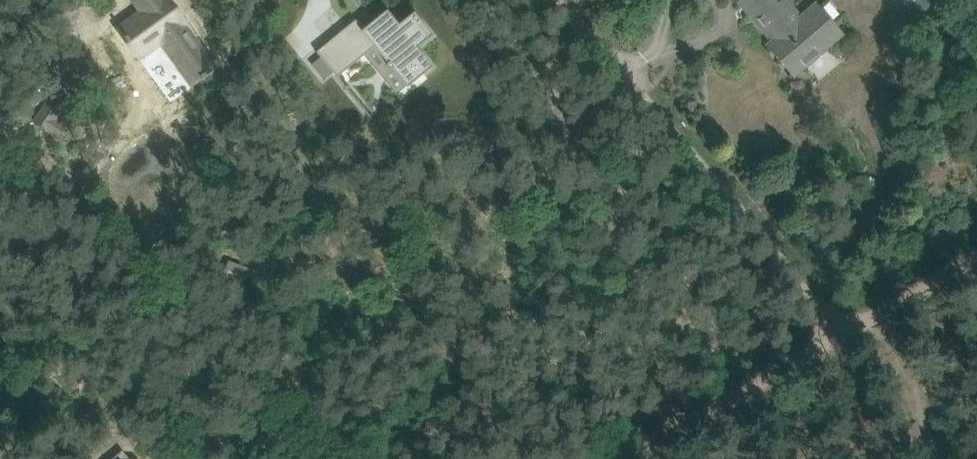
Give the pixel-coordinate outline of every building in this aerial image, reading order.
[(144,12),(121,29),(140,55),(162,39),(181,65),(200,51),(181,25),(183,24),(166,0),(135,0),(144,12)] [(785,0),(742,0),(739,2),(773,41),(768,46),(794,76),(842,35),(816,4),(801,18),(785,0)] [(352,23),(317,52),(321,57),(333,72),(337,78),(339,76),(364,56),(375,46),(386,60),(389,63),(386,65),(390,70),(391,69),(392,68),(407,86),(423,72),(425,74),(433,67),(418,48),(433,35),(414,12),(399,25),(387,10),(378,18),(380,19),(361,34),(352,23)] [(66,107),(50,96),(33,120),(57,138),(67,125),(57,118),(66,107)]
